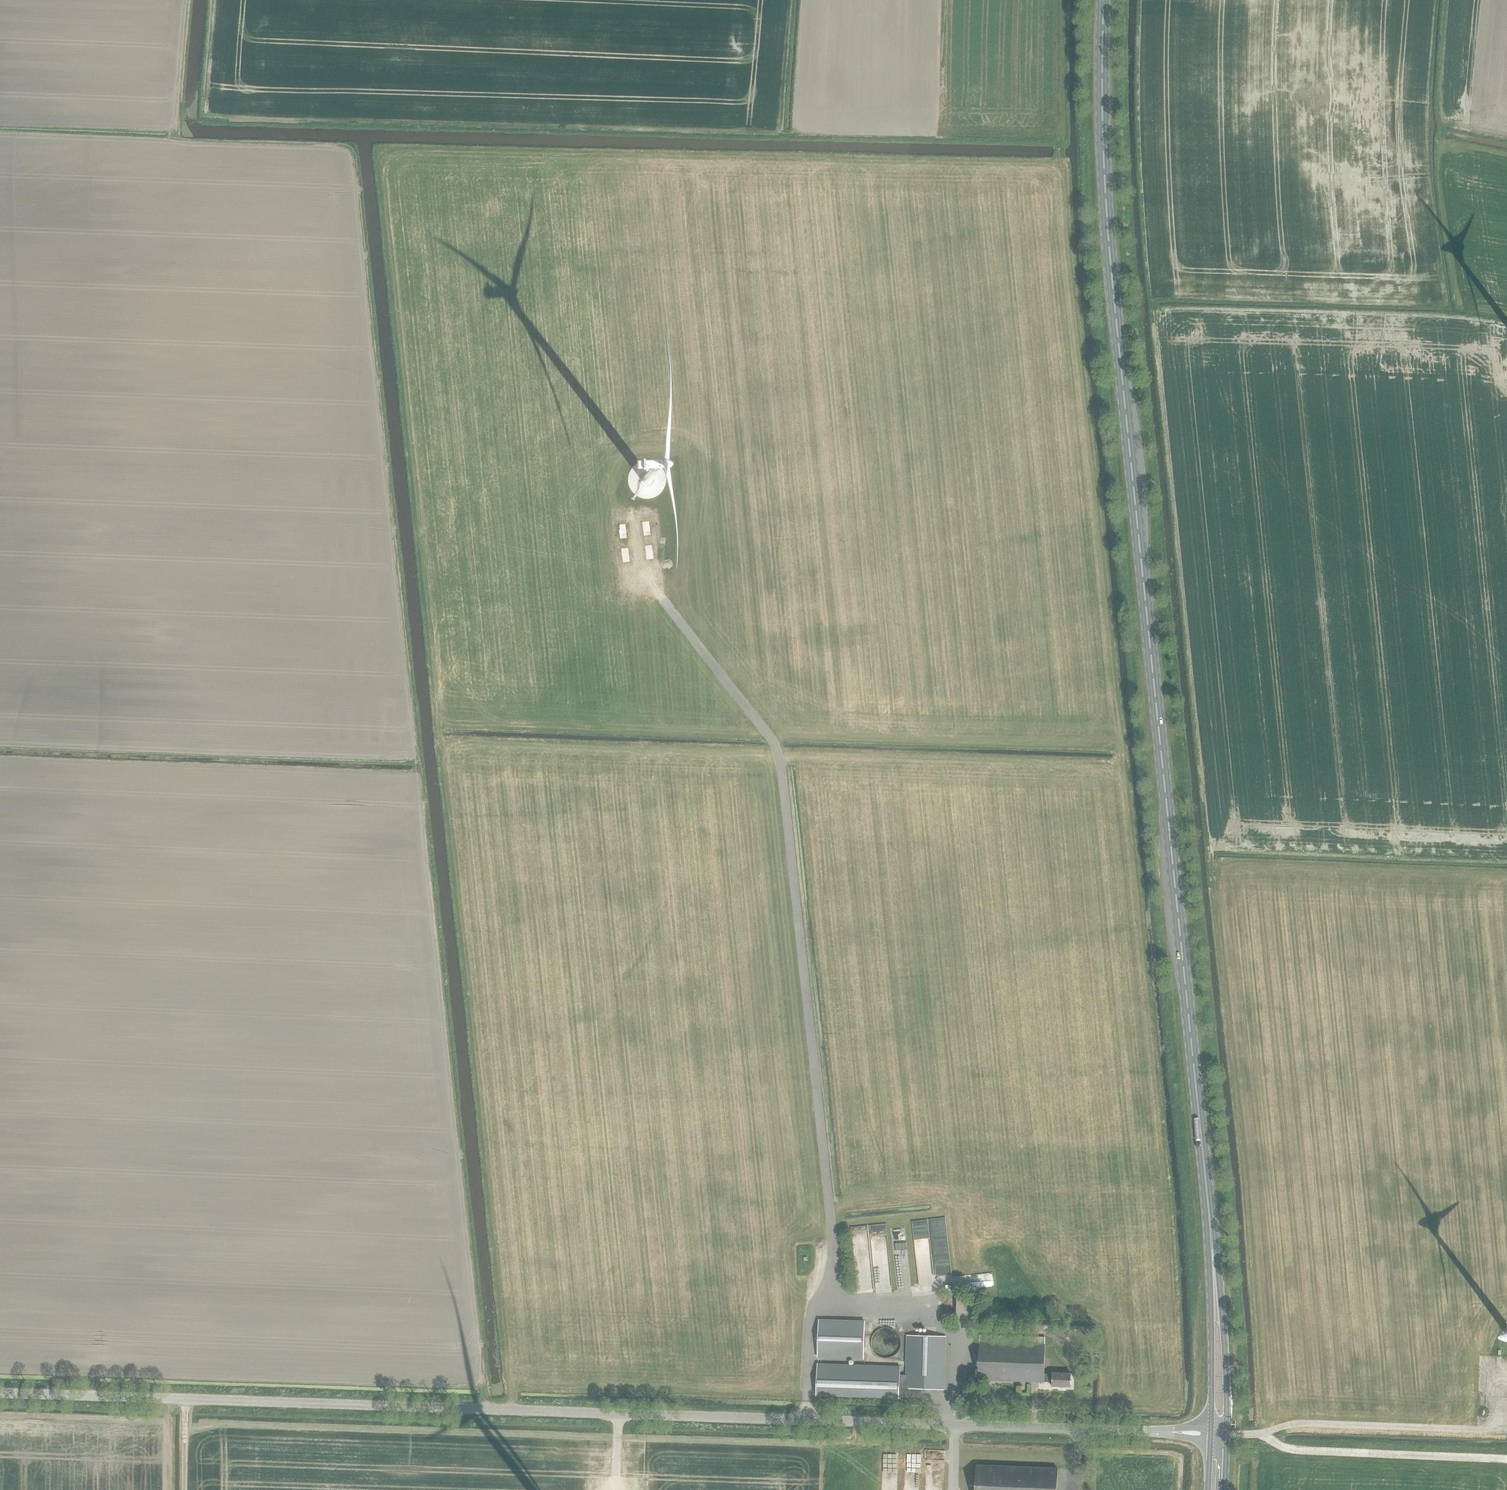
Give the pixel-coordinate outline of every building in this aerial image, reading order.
[(642,478),(642,480),(643,482),(644,484),(646,485),(648,485),(649,484),(651,483),(652,481),(652,479),(651,477),(650,476),(648,475),(646,475),(645,475),(643,477),(642,478)] [(950,1235),(947,1216),(914,1221),(918,1250),(934,1248),(933,1238),(950,1235)] [(886,1223),(871,1225),(879,1293),(894,1291),(886,1223)] [(986,1273),(986,1285),(995,1285),(995,1273),(986,1273)] [(819,1321),(818,1357),(862,1358),(863,1322),(819,1321)] [(897,1350),(896,1328),(875,1329),(876,1351),(897,1350)] [(946,1336),(907,1335),(906,1374),(901,1374),(901,1366),(817,1363),(816,1396),(899,1399),(900,1389),(944,1390),(946,1336)] [(1053,1375),(1046,1374),(1047,1345),(1045,1345),(1046,1338),(981,1335),(979,1380),(1053,1383),(1052,1386),(1072,1387),(1072,1374),(1053,1373),(1053,1375)] [(1060,1468),(978,1465),(977,1489),(1059,1489),(1060,1468)]
